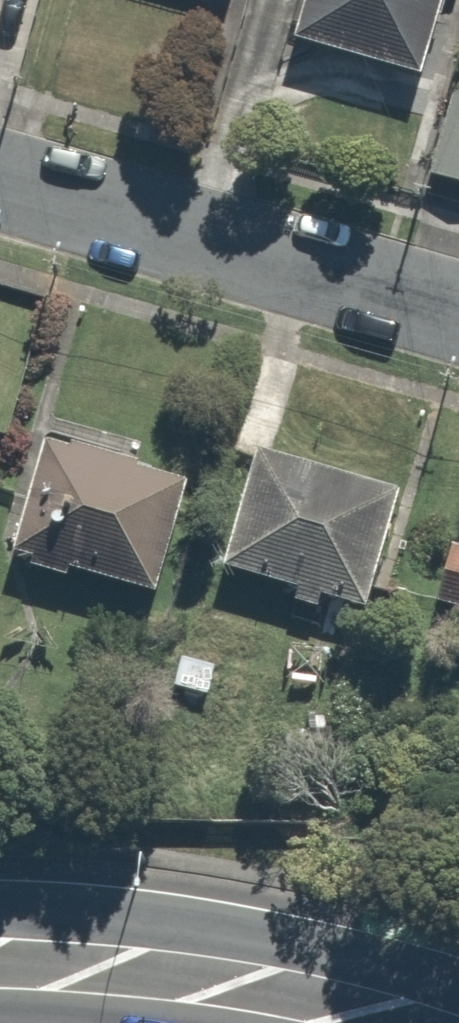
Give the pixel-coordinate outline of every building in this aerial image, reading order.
[(284,29),(396,63),(415,0),(293,0),(284,29)] [(448,83),(418,167),(458,181),(458,87),(448,83)] [(174,462),(38,422),(2,548),(137,588),(174,462)] [(384,477),(240,442),(210,563),(354,598),(384,477)] [(434,630),(458,638),(458,554),(434,630)]
